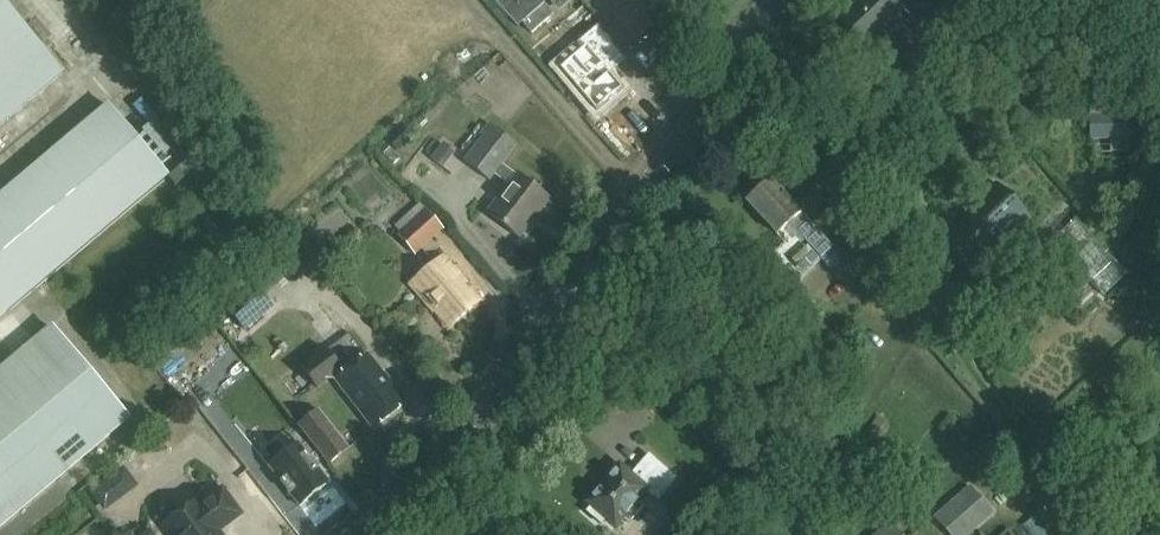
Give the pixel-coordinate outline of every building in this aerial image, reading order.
[(62,72),(2,0),(0,0),(0,124),(62,72)] [(637,39),(639,38),(643,39),(648,38),(651,35),(653,31),(653,26),(664,16),(650,0),(607,0),(605,2),(618,18),(616,20),(623,28),(625,26),(637,39)] [(895,0),(860,0),(840,19),(865,45),(903,8),(895,0)] [(943,25),(923,4),(910,17),(929,38),(943,25)] [(596,110),(623,88),(603,64),(615,54),(596,31),(583,41),(594,54),(568,76),(596,110)] [(897,44),(908,55),(919,44),(909,33),(897,44)] [(1132,114),(1132,108),(1132,94),(1093,94),(1094,138),(1112,137),(1112,152),(1132,152),(1132,114)] [(0,195),(0,318),(168,177),(108,105),(0,195)] [(518,236),(548,198),(517,174),(516,175),(501,164),(516,145),(492,126),(465,160),(489,179),(493,173),(508,185),(487,212),(518,236)] [(772,253),(777,258),(797,281),(821,259),(823,258),(830,251),(832,249),(834,247),(772,178),(746,201),(776,235),(778,233),(786,241),(772,253)] [(1030,217),(1001,188),(996,182),(963,216),(966,219),(942,243),(970,271),(994,247),(997,250),(1030,217)] [(415,256),(445,229),(422,203),(397,227),(401,231),(396,235),(415,256)] [(1030,262),(1070,304),(1093,282),(1107,296),(1128,275),(1115,262),(1074,219),(1030,262)] [(1139,260),(1151,273),(1159,266),(1159,242),(1139,260)] [(448,324),(478,300),(463,283),(465,282),(443,255),(411,281),(433,308),(434,306),(448,324)] [(257,287),(228,312),(243,329),(273,304),(257,287)] [(127,418),(50,327),(0,369),(0,525),(127,418)] [(318,387),(342,368),(326,348),(302,367),(318,387)] [(405,403),(366,355),(337,378),(347,391),(345,393),(373,428),(405,403)] [(329,461),(349,445),(318,408),(299,424),(323,453),(329,461)] [(320,468),(327,463),(321,455),(313,461),(299,444),(271,467),(278,476),(300,503),(329,480),(320,468)] [(639,482),(619,465),(587,502),(591,506),(586,512),(601,525),(606,519),(615,527),(626,515),(631,520),(643,506),(637,502),(647,491),(658,500),(676,479),(657,462),(639,482)] [(138,475),(101,494),(111,515),(148,496),(138,475)] [(949,534),(950,534),(968,519),(975,526),(992,512),(970,487),(934,518),(949,534)] [(199,506),(196,502),(164,526),(171,534),(221,534),(218,531),(241,514),(222,489),(199,506)] [(1038,534),(1054,534),(1040,520),(1031,528),(1038,534)] [(891,527),(881,534),(898,534),(891,527)]
